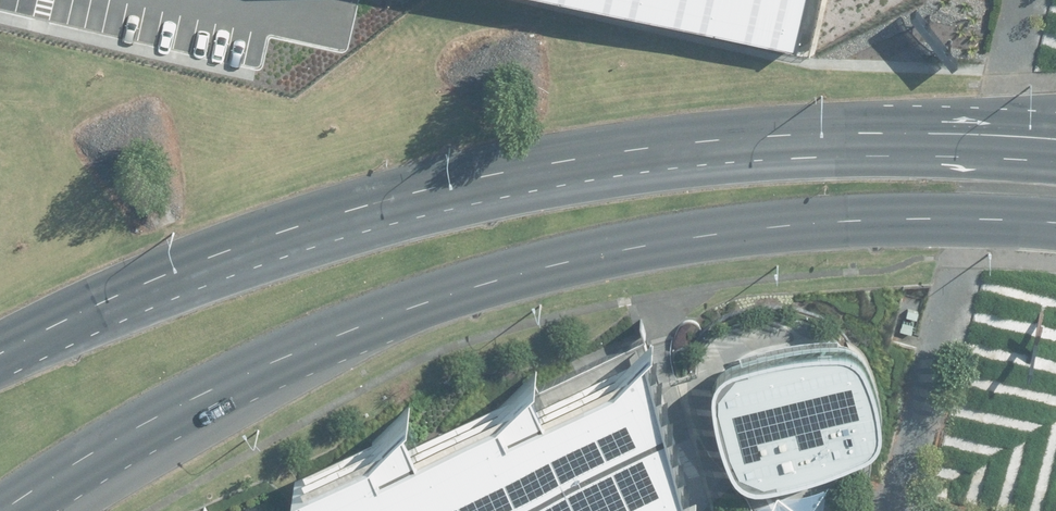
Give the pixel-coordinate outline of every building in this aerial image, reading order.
[(787,37),(796,0),(630,0),(787,37)] [(691,504),(648,339),(631,348),(544,386),(552,403),(547,406),(531,376),(501,403),(383,457),(375,440),(306,475),(323,510),(675,510),(691,504)] [(861,448),(870,443),(875,439),(877,437),(880,431),(883,422),(882,409),(880,395),(874,377),(869,366),(865,356),(862,351),(858,347),(853,345),(847,341),(841,341),(832,341),(819,342),(806,343),(794,346),(778,349),(760,353),(744,357),(726,363),(721,365),(717,368),(713,372),(710,377),(708,383),(706,389),(706,396),(708,406),(710,420),(713,431),(719,452),(722,461),(725,468),(729,473),(732,477),(737,480),(742,482),(748,484),(753,484),(758,484),(765,483),(773,481),(784,478),(803,472),(820,466),(837,459),(851,453),(861,448)] [(822,508),(826,492),(811,499),(795,503),(774,504),(760,510),(822,510),(822,508)]
